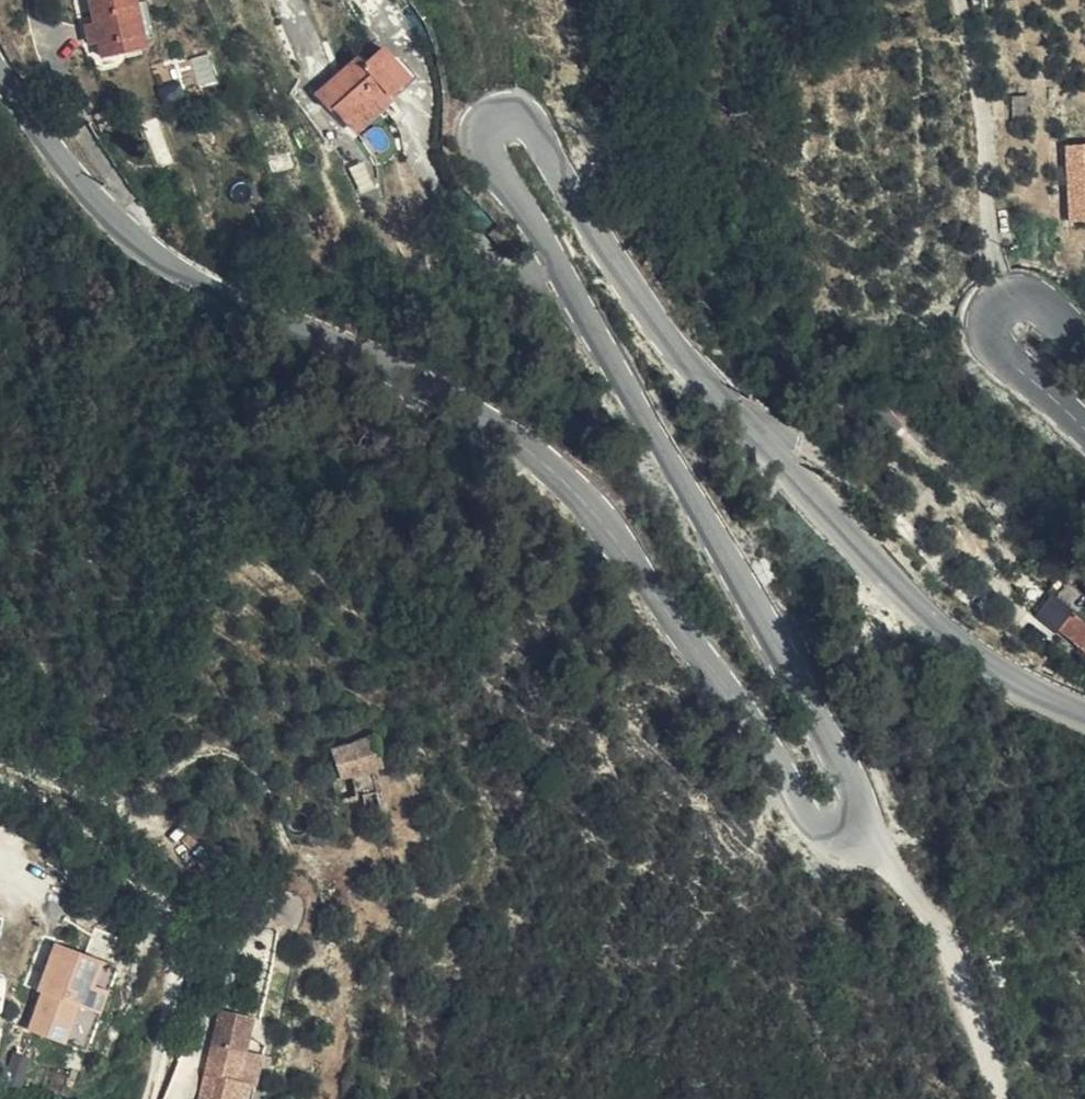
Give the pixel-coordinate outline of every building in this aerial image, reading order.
[(90,40),(93,52),(136,43),(133,33),(126,1),(126,0),(80,0),(85,22),(90,40)] [(133,33),(144,30),(138,0),(129,0),(126,1),(133,33)] [(361,23),(348,9),(339,18),(352,32),(302,83),(320,101),(326,96),(343,114),(376,81),(373,77),(391,59),(359,26),(361,23)] [(77,44),(90,40),(85,22),(73,25),(77,44)] [(1068,146),(1074,222),(1084,221),(1084,145),(1068,146)] [(1084,648),(1084,615),(1069,600),(1053,618),(1083,644),(1082,647),(1084,648)] [(328,741),(333,773),(351,770),(355,792),(358,804),(374,802),(368,765),(384,762),(379,730),(328,741)] [(351,770),(333,773),(326,775),(329,797),(355,792),(351,770)] [(107,956),(36,931),(19,980),(23,981),(9,1019),(76,1043),(107,956)] [(209,1008),(201,1040),(227,1047),(236,1016),(209,1008)] [(195,1098),(227,1098),(233,1078),(220,1073),(227,1047),(201,1040),(193,1068),(202,1071),(195,1098)] [(242,1052),(227,1047),(220,1073),(233,1078),(235,1078),(242,1052)] [(192,1098),(195,1098),(202,1071),(193,1068),(185,1097),(192,1098)]
